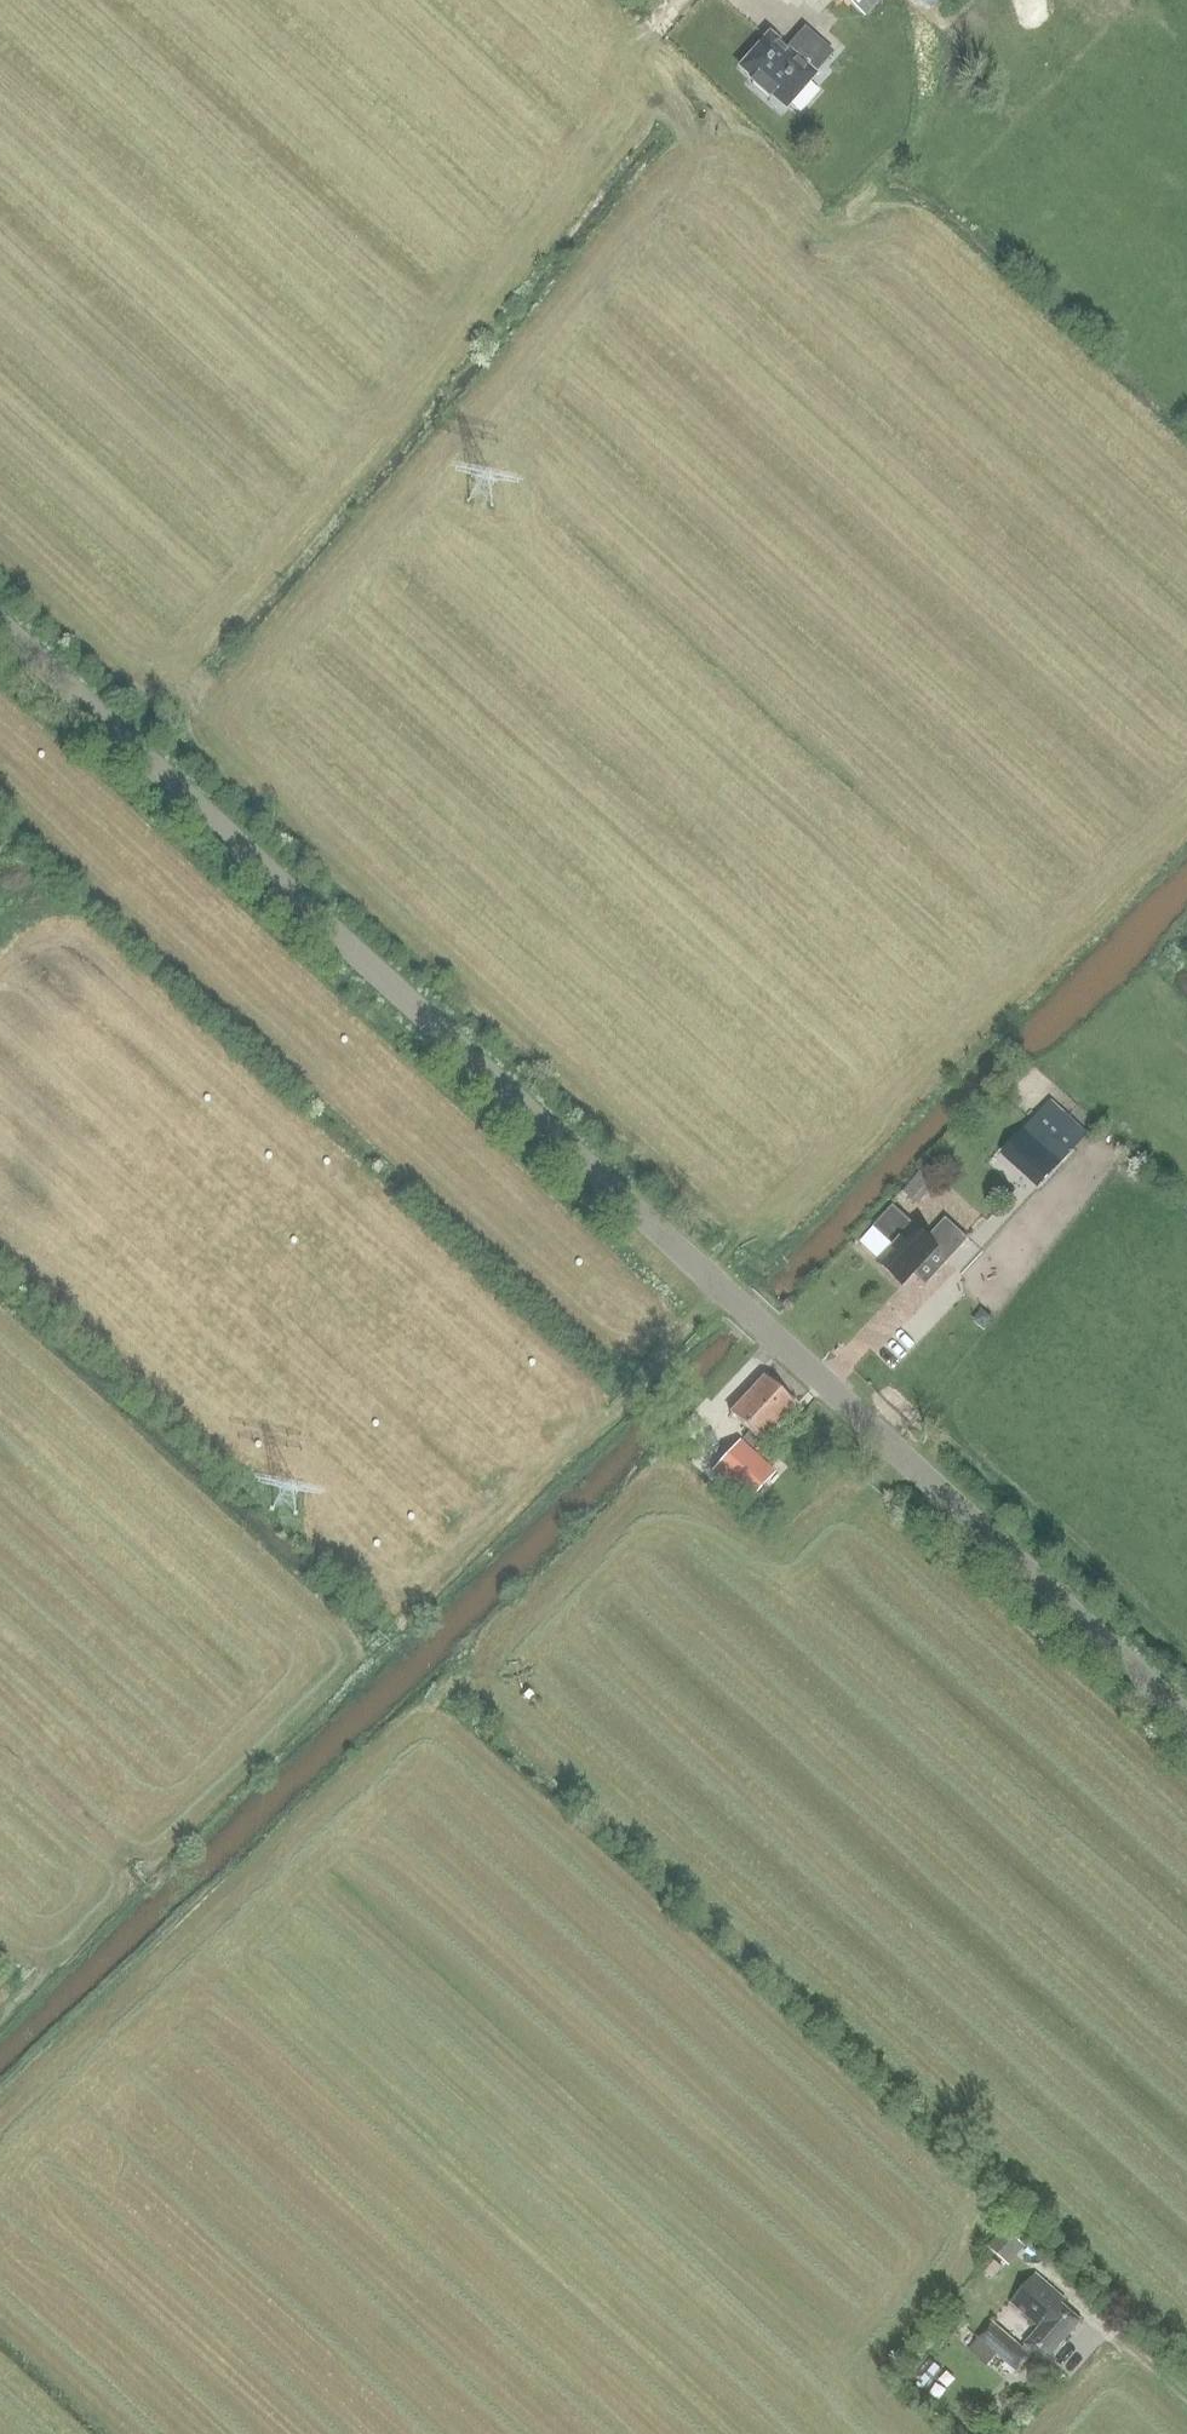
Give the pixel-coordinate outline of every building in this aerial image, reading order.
[(861,13),(874,0),(847,0),(861,13)] [(810,77),(832,53),(805,28),(784,51),(769,38),(743,67),(756,78),(751,83),(768,98),(772,93),(785,104),(809,76),(810,77)] [(1022,1128),(1004,1149),(1041,1183),(1060,1162),(1049,1153),(1031,1136),(1022,1128)] [(998,1163),(1029,1191),(1038,1181),(1007,1153),(998,1163)] [(913,1178),(903,1190),(904,1192),(915,1201),(925,1189),(913,1178)] [(878,1262),(903,1285),(933,1253),(946,1264),(969,1239),(947,1219),(929,1238),(913,1224),(912,1225),(894,1209),(878,1227),(895,1244),(878,1262)] [(749,1430),(744,1436),(756,1447),(795,1406),(763,1376),(730,1413),(749,1430)] [(716,1475),(748,1504),(761,1490),(775,1475),(744,1445),(730,1460),(716,1475)] [(755,1506),(752,1509),(748,1513),(755,1519),(762,1511),(755,1506)] [(1022,2245),(1004,2229),(988,2247),(1006,2263),(1022,2245)] [(1002,2270),(994,2263),(985,2273),(993,2280),(1002,2270)] [(1045,2362),(1081,2321),(1061,2305),(1065,2300),(1035,2274),(1010,2302),(1040,2327),(1022,2348),(1029,2355),(1032,2351),(1045,2362)] [(1029,2355),(1022,2348),(992,2322),(978,2338),(1017,2371),(1030,2356),(1029,2355)] [(953,2424),(965,2433),(970,2433),(978,2425),(963,2413),(953,2424)]
